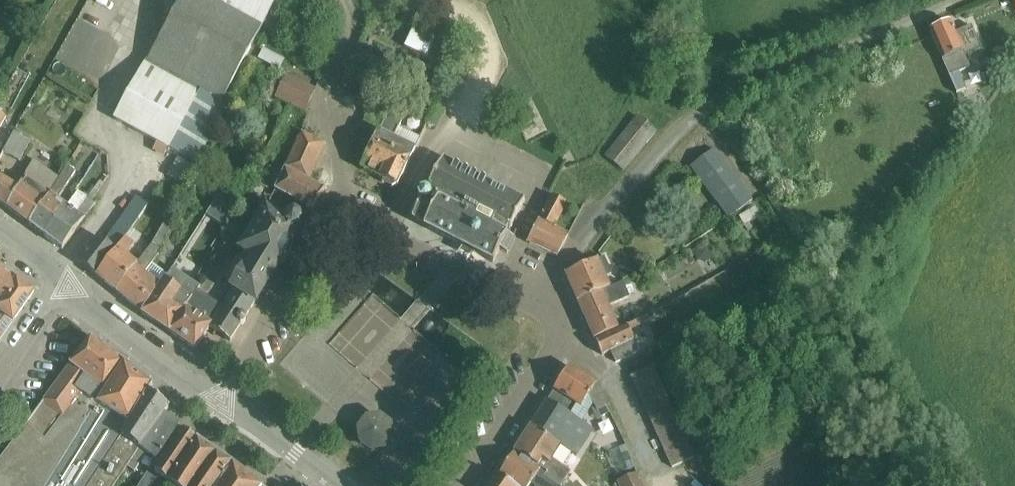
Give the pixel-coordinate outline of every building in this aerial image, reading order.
[(193,163),(229,107),(225,104),(277,0),(180,0),(146,62),(145,61),(113,119),(193,163)] [(950,22),(949,22),(929,31),(956,94),(965,89),(958,73),(970,68),(965,56),(981,49),(971,26),(955,33),(950,22)] [(413,28),(404,47),(426,57),(434,38),(413,28)] [(287,75),(275,99),(305,114),(317,90),(287,75)] [(397,186),(398,184),(414,150),(419,139),(398,129),(403,119),(383,109),(383,110),(372,105),(360,127),(376,135),(361,168),(380,177),(380,178),(381,178),(382,183),(391,188),(397,186)] [(622,171),(655,132),(637,117),(604,156),(622,171)] [(29,142),(13,133),(3,153),(19,162),(29,142)] [(283,171),(274,190),(311,210),(324,190),(307,181),(325,144),(301,133),(283,171)] [(80,176),(99,153),(86,142),(67,165),(80,176)] [(690,167),(728,218),(752,201),(714,150),(690,167)] [(185,186),(195,168),(177,158),(167,176),(185,186)] [(510,229),(524,201),(442,159),(426,189),(424,189),(419,190),(417,195),(419,200),(420,201),(411,219),(424,225),(423,227),(451,242),(450,253),(457,255),(470,261),(475,265),(483,258),(492,263),(498,250),(506,254),(514,239),(504,234),(507,228),(510,229)] [(6,208),(29,225),(55,185),(59,179),(34,160),(17,189),(0,178),(0,204),(6,208)] [(55,185),(29,225),(43,236),(66,205),(57,198),(65,187),(74,172),(66,167),(59,179),(55,185)] [(275,168),(266,186),(274,190),(283,171),(275,168)] [(92,192),(87,198),(76,213),(66,205),(43,236),(61,249),(95,204),(91,201),(95,195),(92,192)] [(526,243),(557,257),(568,235),(554,228),(566,204),(550,196),(526,243)] [(96,276),(131,229),(137,219),(138,220),(148,206),(135,198),(128,210),(105,242),(98,237),(78,262),(96,276)] [(221,306),(209,328),(230,342),(231,341),(230,340),(240,325),(243,325),(245,321),(245,318),(255,302),(257,298),(258,298),(263,290),(262,290),(264,287),(267,288),(278,271),(275,269),(279,263),(284,261),(292,249),(291,244),(300,230),(296,228),(299,224),(298,219),(293,216),(290,217),(275,208),(272,213),(265,209),(245,241),(240,250),(223,278),(234,285),(233,287),(221,306)] [(753,209),(737,218),(742,227),(759,217),(753,209)] [(163,224),(151,245),(159,251),(172,229),(171,229),(163,224)] [(131,229),(96,276),(116,292),(135,267),(136,264),(126,256),(141,237),(131,229)] [(135,267),(116,292),(141,313),(164,280),(167,275),(152,264),(161,252),(159,251),(151,245),(136,264),(135,267)] [(704,248),(691,255),(695,263),(704,265),(711,261),(704,248)] [(577,302),(607,289),(608,288),(604,278),(610,275),(603,258),(565,275),(577,302)] [(633,266),(618,272),(622,281),(637,275),(633,266)] [(34,292),(16,279),(15,280),(0,269),(0,338),(12,322),(34,292)] [(141,313),(141,314),(169,332),(199,287),(172,269),(167,275),(164,280),(141,313)] [(607,289),(577,302),(594,340),(617,329),(607,307),(628,298),(621,282),(608,288),(607,289)] [(197,290),(169,332),(194,349),(209,328),(221,306),(197,290)] [(617,329),(594,340),(600,356),(609,352),(615,363),(638,351),(633,340),(629,331),(640,325),(639,324),(648,320),(646,316),(617,329)] [(124,364),(90,338),(69,364),(70,365),(1,458),(0,460),(0,485),(46,485),(100,400),(124,364)] [(122,434),(148,392),(151,386),(124,364),(100,400),(46,485),(87,485),(122,434)] [(546,401),(580,423),(592,404),(596,412),(606,407),(595,384),(567,366),(546,401)] [(635,387),(657,377),(652,367),(630,377),(635,387)] [(657,377),(635,387),(640,397),(661,388),(657,377)] [(666,398),(661,388),(640,397),(644,407),(666,398)] [(87,485),(113,485),(127,465),(163,415),(168,408),(148,392),(122,434),(87,485)] [(666,398),(644,407),(649,417),(670,408),(666,398)] [(580,423),(546,401),(529,427),(553,442),(567,450),(567,451),(574,456),(591,430),(580,423)] [(670,408),(649,417),(653,428),(675,418),(670,408)] [(163,415),(127,465),(134,471),(147,453),(156,459),(178,427),(163,415)] [(383,449),(392,438),(390,425),(379,417),(366,419),(357,430),(359,443),(370,451),(383,449)] [(679,428),(675,418),(653,428),(658,438),(679,428)] [(156,459),(138,485),(152,485),(159,475),(169,482),(198,441),(178,427),(156,459)] [(529,427),(513,453),(545,473),(543,476),(557,485),(560,485),(570,471),(559,463),(567,451),(567,450),(553,442),(529,427)] [(684,438),(679,428),(658,438),(662,448),(684,438)] [(688,449),(684,438),(662,448),(667,458),(688,449)] [(198,441),(169,482),(174,485),(216,485),(231,465),(220,457),(215,453),(211,451),(211,450),(198,441)] [(626,448),(609,454),(618,476),(634,469),(626,448)] [(688,449),(667,458),(671,468),(693,459),(688,449)] [(513,453),(497,476),(513,485),(528,485),(530,483),(533,485),(557,485),(543,476),(545,473),(513,453)] [(231,465),(216,485),(258,485),(231,465)] [(619,485),(642,485),(635,473),(617,482),(619,485)] [(497,476),(491,485),(513,485),(497,476)]
